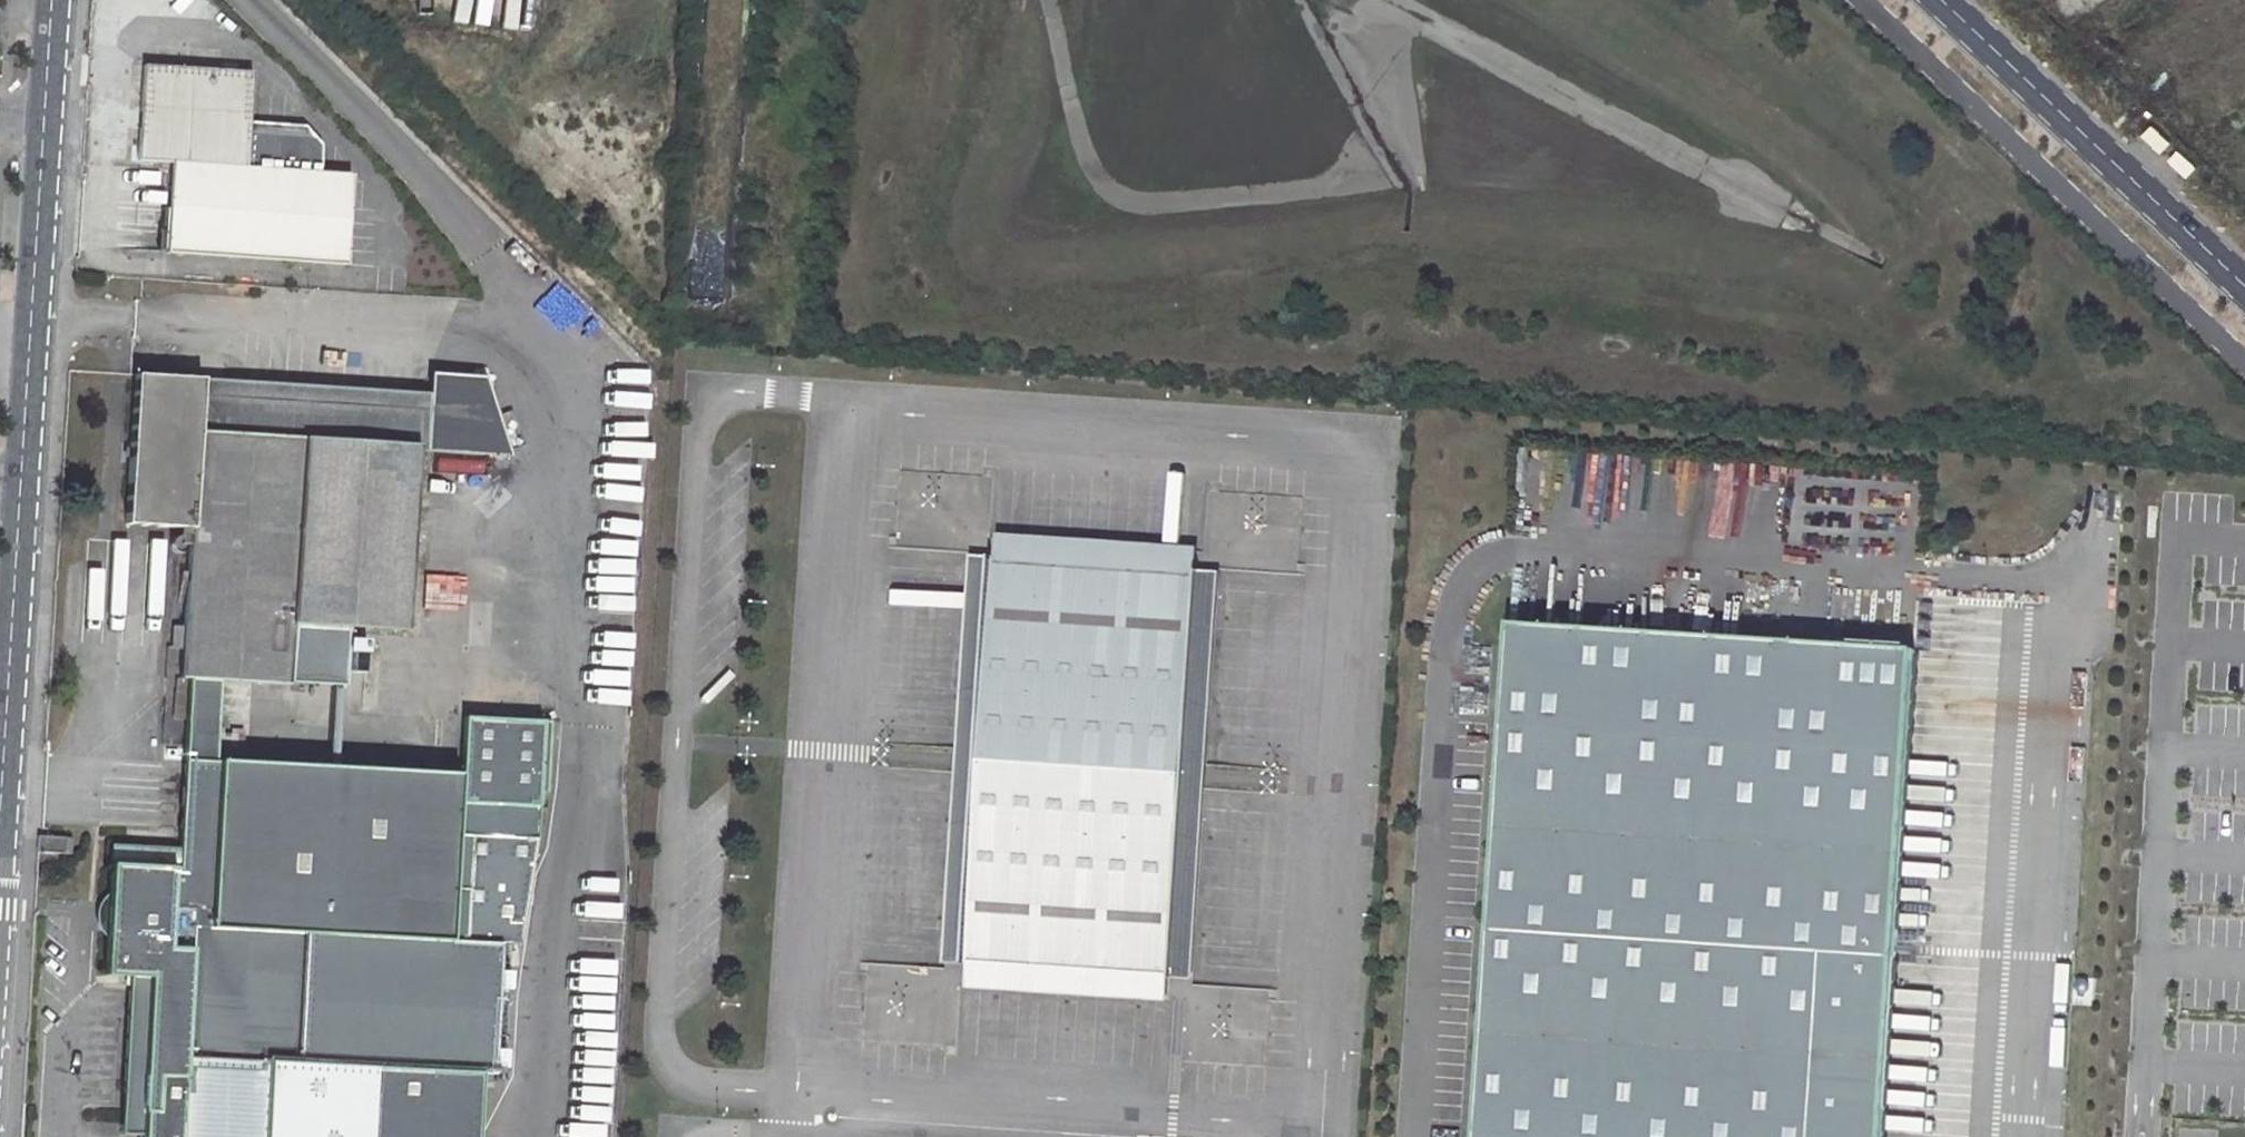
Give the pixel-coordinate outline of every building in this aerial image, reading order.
[(320,125),(247,121),(250,72),(143,65),(137,160),(172,162),(166,252),(342,264),(348,174),(317,172),(320,125)] [(2151,127),(2141,137),(2158,155),(2169,145),(2151,127)] [(2196,169),(2178,151),(2168,161),(2185,179),(2196,169)] [(200,378),(133,374),(124,524),(187,528),(179,678),(182,678),(213,680),(285,685),(290,622),(400,629),(413,448),(506,455),(481,377),(431,373),(429,393),(427,409),(198,394),(200,378)] [(429,393),(200,378),(198,394),(427,409),(429,393)] [(1162,1001),(1164,980),(1185,982),(1199,776),(1213,574),(1192,573),(1194,550),(990,536),(988,561),(968,559),(954,758),(939,967),(960,968),(959,987),(1162,1001)] [(1466,1136),(1880,1136),(1911,653),(1500,623),(1466,1136)] [(483,1084),(499,1084),(504,952),(525,953),(538,872),(541,847),(543,804),(552,804),(555,741),(463,734),(461,774),(211,755),(213,680),(182,678),(182,692),(171,691),(169,746),(179,747),(174,856),(124,852),(124,866),(104,864),(98,977),(125,979),(118,1136),(481,1136),(483,1084)] [(62,853),(63,837),(37,835),(36,852),(62,853)]
